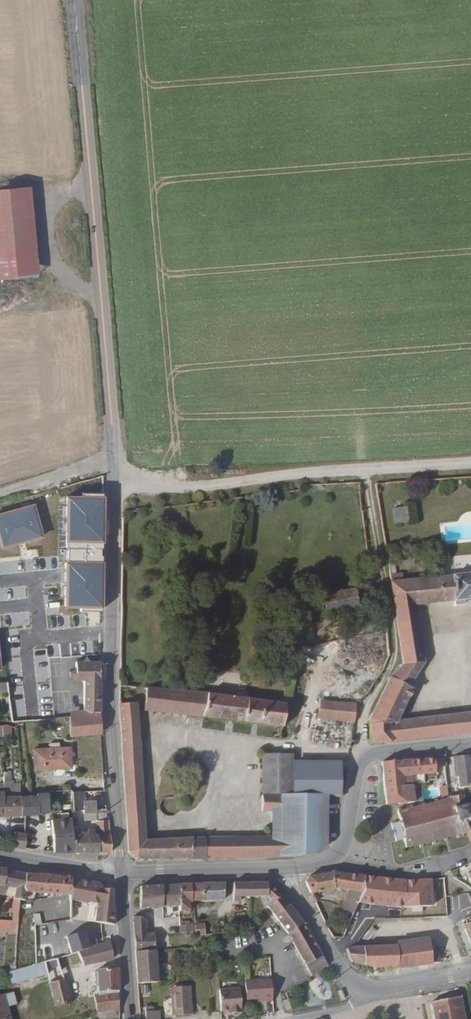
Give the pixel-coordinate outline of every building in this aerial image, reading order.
[(0,187),(0,275),(36,272),(29,184),(0,187)] [(103,609),(104,492),(83,492),(83,495),(66,495),(66,545),(69,545),(69,561),(66,561),(66,604),(80,604),(80,609),(103,609)] [(34,505),(0,514),(0,537),(3,546),(42,535),(34,505)] [(405,506),(391,507),(393,523),(406,522),(405,506)] [(423,658),(415,604),(452,600),(453,604),(464,603),(464,598),(470,598),(470,572),(403,579),(402,569),(389,571),(404,655),(392,675),(384,691),(372,716),(372,743),(463,732),(466,724),(466,720),(466,717),(463,711),(394,719),(409,685),(406,683),(423,658)] [(368,600),(367,587),(364,587),(366,586),(367,583),(367,581),(366,579),(364,577),(362,577),(361,577),(359,578),(357,581),(357,583),(358,586),(360,587),(361,588),(315,594),(316,604),(318,615),(359,609),(358,602),(368,600)] [(318,615),(316,604),(309,605),(311,617),(318,615)] [(100,713),(101,659),(76,660),(76,668),(69,670),(69,675),(78,678),(84,678),(84,714),(70,716),(71,735),(101,732),(100,713)] [(145,837),(134,699),(131,699),(130,693),(126,694),(125,685),(119,684),(118,710),(130,852),(136,858),(190,858),(195,851),(193,836),(145,837)] [(148,696),(148,687),(134,686),(134,690),(141,690),(141,695),(148,696)] [(174,714),(175,690),(148,687),(148,696),(147,711),(174,714)] [(284,725),(287,704),(250,699),(250,690),(247,688),(237,687),(234,689),(233,697),(175,690),(174,714),(272,723),(270,736),(281,738),(282,736),(286,736),(287,731),(283,730),(284,728),(289,728),(289,726),(284,725)] [(353,721),(355,705),(350,704),(321,701),(319,716),(353,721)] [(463,711),(466,717),(466,720),(466,724),(463,732),(464,731),(470,731),(470,710),(463,711)] [(13,736),(13,724),(0,724),(0,736),(13,736)] [(69,744),(33,747),(35,766),(71,763),(69,744)] [(468,754),(453,755),(455,766),(457,786),(461,785),(462,792),(470,791),(470,779),(468,754)] [(343,794),(347,766),(339,765),(339,759),(295,757),(296,794),(327,793),(343,794)] [(434,779),(432,757),(412,758),(412,773),(421,773),(421,780),(434,779)] [(421,780),(421,773),(412,773),(412,758),(381,761),(386,802),(395,801),(413,800),(413,798),(423,797),(422,787),(411,788),(411,781),(421,780)] [(24,813),(22,783),(22,779),(19,779),(19,783),(17,783),(18,796),(7,796),(8,813),(24,813)] [(453,791),(453,782),(444,783),(445,784),(445,792),(453,791)] [(95,815),(94,807),(93,791),(69,792),(71,814),(83,813),(84,816),(95,815)] [(326,847),(327,793),(296,794),(262,795),(262,808),(273,808),(273,834),(203,836),(204,850),(209,857),(319,854),(326,847)] [(464,803),(463,802),(461,796),(461,794),(461,793),(460,793),(458,794),(457,794),(448,797),(447,795),(445,795),(445,797),(435,800),(434,798),(433,798),(433,801),(424,803),(422,803),(422,802),(421,802),(420,804),(411,806),(410,805),(409,805),(409,807),(397,810),(399,822),(392,823),(395,839),(403,837),(405,846),(419,842),(420,844),(421,844),(422,843),(421,841),(432,839),(432,840),(433,841),(434,840),(434,838),(444,836),(445,837),(446,837),(446,836),(446,835),(456,832),(457,834),(458,834),(458,832),(458,831),(464,830),(465,831),(468,831),(470,840),(470,839),(470,801),(464,803)] [(108,822),(107,806),(94,807),(95,815),(96,823),(108,822)] [(110,851),(108,822),(96,823),(97,833),(98,851),(110,851)] [(24,847),(25,832),(14,831),(12,845),(24,847)] [(98,851),(97,833),(86,833),(86,835),(73,835),(73,851),(98,851)] [(204,850),(203,836),(193,836),(195,851),(190,858),(191,857),(209,857),(204,850)] [(27,872),(6,868),(5,883),(1,882),(0,890),(0,892),(6,892),(6,884),(16,885),(15,908),(11,908),(11,916),(20,916),(22,897),(29,897),(29,890),(26,890),(27,872)] [(354,912),(365,875),(331,871),(306,875),(303,879),(309,891),(330,889),(349,889),(342,907),(354,912)] [(36,890),(37,873),(28,872),(27,872),(26,890),(29,890),(36,890)] [(69,909),(71,878),(71,876),(37,873),(36,890),(36,922),(50,920),(63,918),(69,918),(69,909)] [(402,898),(401,879),(365,875),(354,912),(350,922),(355,924),(359,926),(366,907),(369,908),(373,895),(387,896),(387,907),(400,906),(405,907),(404,898),(402,898)] [(113,923),(112,888),(103,887),(99,881),(71,878),(69,909),(95,912),(95,921),(113,923)] [(329,965),(303,924),(284,899),(268,882),(232,883),(233,902),(240,902),(240,897),(271,896),(275,901),(269,905),(294,940),(315,973),(329,965)] [(223,900),(225,883),(190,884),(192,902),(223,900)] [(192,902),(190,884),(177,885),(179,909),(180,915),(189,915),(189,903),(192,902)] [(179,909),(177,885),(140,886),(141,910),(179,909)] [(453,902),(465,928),(470,925),(470,900),(453,902)] [(155,952),(154,928),(147,928),(146,919),(141,917),(134,917),(137,954),(155,952)] [(64,931),(63,918),(50,920),(52,934),(64,931)] [(351,937),(355,924),(350,922),(343,939),(351,937)] [(70,950),(90,944),(86,931),(66,937),(70,950)] [(233,933),(221,934),(222,951),(234,950),(233,933)] [(430,964),(439,962),(440,962),(438,941),(429,941),(429,935),(397,937),(397,935),(363,936),(363,946),(397,944),(399,968),(430,964)] [(113,956),(109,941),(78,950),(82,965),(96,961),(113,956)] [(399,968),(397,944),(363,946),(358,946),(354,946),(349,948),(348,956),(352,960),(375,967),(375,969),(377,970),(378,969),(378,968),(386,968),(387,969),(388,969),(389,968),(399,968)] [(157,983),(155,952),(137,954),(139,984),(157,983)] [(20,960),(21,966),(35,962),(36,956),(20,960)] [(69,999),(62,973),(59,974),(54,957),(45,960),(48,971),(56,1002),(69,999)] [(13,979),(48,971),(45,960),(35,962),(21,966),(16,967),(10,968),(13,979)] [(117,992),(116,966),(96,968),(96,970),(94,970),(95,983),(97,983),(98,995),(117,992)] [(272,1001),(271,978),(244,980),(245,987),(246,999),(258,998),(265,998),(265,1001),(272,1001)] [(175,989),(172,989),(176,1017),(195,1014),(191,987),(187,987),(175,989)] [(241,1012),(240,999),(239,988),(219,990),(221,1011),(229,1010),(233,1010),(233,1013),(241,1012)] [(118,1008),(117,992),(98,995),(96,995),(97,1011),(118,1008)] [(5,993),(0,994),(0,1018),(13,1018),(5,993)] [(461,997),(432,1003),(435,1018),(465,1018),(461,997)] [(149,1018),(162,1018),(162,1010),(149,1011),(149,1018)]
